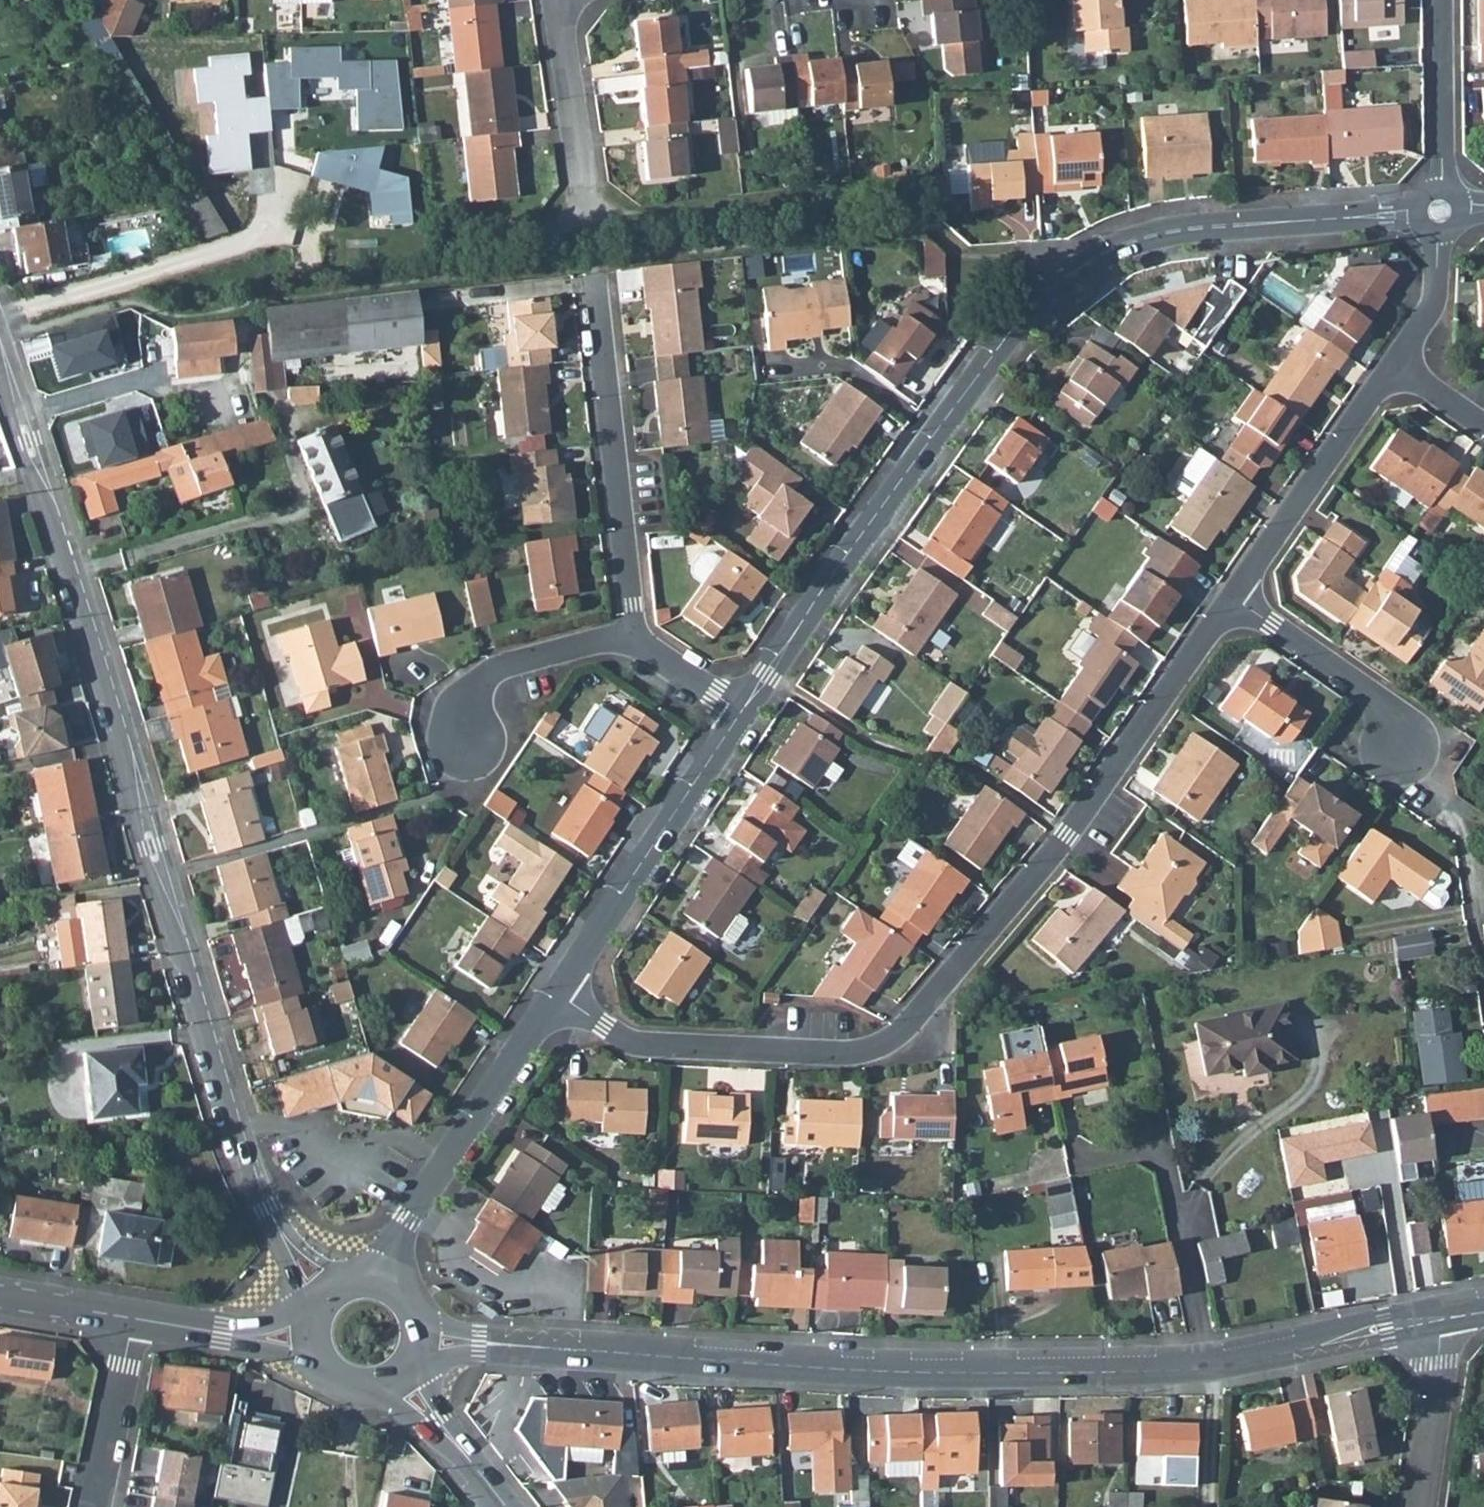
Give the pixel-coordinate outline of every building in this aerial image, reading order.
[(102,7),(118,14),(124,0),(105,0),(102,7)] [(109,37),(129,37),(142,4),(132,0),(124,0),(118,14),(109,37)] [(404,14),(418,12),(425,11),(424,5),(409,7),(408,0),(401,0),(404,14)] [(447,9),(493,3),(502,3),(501,0),(446,0),(447,9)] [(922,16),(930,15),(933,45),(941,44),(943,69),(951,75),(979,73),(972,0),(920,0),(922,16)] [(1072,31),(1082,31),(1084,52),(1101,50),(1101,53),(1126,52),(1124,27),(1118,27),(1116,0),(1070,0),(1072,31)] [(1252,0),(1220,0),(1220,1),(1211,1),(1211,0),(1181,0),(1184,44),(1220,42),(1220,48),(1255,46),(1255,40),(1254,28),(1252,0)] [(1270,39),(1325,35),(1323,0),(1252,0),(1254,28),(1269,27),(1270,39)] [(1339,28),(1402,24),(1401,0),(1337,0),(1339,28)] [(447,9),(454,73),(463,72),(501,68),(493,3),(447,9)] [(97,18),(109,37),(118,14),(102,7),(97,18)] [(418,12),(404,14),(407,31),(420,29),(418,12)] [(105,63),(108,62),(122,59),(109,37),(97,18),(94,13),(80,21),(105,63)] [(691,47),(688,16),(678,17),(681,48),(691,47)] [(637,60),(642,59),(644,73),(683,69),(691,68),(707,66),(708,66),(706,50),(681,53),(681,54),(676,55),(672,17),(633,21),(637,60)] [(1254,28),(1255,40),(1270,39),(1269,27),(1254,28)] [(1351,53),(1352,69),(1373,68),(1372,52),(1351,53)] [(1351,53),(1341,54),(1342,70),(1352,69),(1351,53)] [(806,55),(790,57),(795,108),(842,103),(837,59),(807,63),(806,55)] [(745,70),(749,113),(765,111),(795,108),(790,57),(774,59),(775,67),(745,70)] [(854,65),(853,57),(837,59),(842,103),(842,111),(889,105),(884,62),(854,65)] [(149,129),(152,128),(163,126),(122,59),(108,62),(149,129)] [(691,68),(693,79),(708,78),(707,66),(691,68)] [(411,70),(412,78),(442,75),(442,67),(411,70)] [(501,68),(463,72),(470,137),(516,132),(509,67),(501,68)] [(685,85),(683,69),(644,73),(646,88),(641,88),(645,127),(684,122),(680,85),(685,85)] [(1339,83),(1338,70),(1319,71),(1320,85),(1339,83)] [(1323,115),(1326,159),(1343,157),(1343,154),(1370,152),(1400,150),(1397,106),(1322,111),(1323,115)] [(765,111),(767,126),(797,123),(795,108),(765,111)] [(1139,118),(1144,177),(1209,173),(1205,113),(1139,118)] [(1308,161),(1308,165),(1326,164),(1326,159),(1323,115),(1251,120),(1254,163),(1278,161),(1279,163),(1308,161)] [(720,154),(738,152),(734,116),(716,118),(720,154)] [(686,138),(684,122),(645,127),(647,141),(641,142),(646,180),(685,176),(681,138),(686,138)] [(516,132),(470,137),(463,138),(470,202),(517,197),(511,148),(518,147),(516,132)] [(1033,149),(1036,193),(1051,192),(1050,184),(1078,182),(1078,187),(1079,187),(1099,185),(1095,133),(1048,136),(1048,134),(1032,135),(1033,149)] [(1015,136),(1016,151),(1033,149),(1032,135),(1015,136)] [(1021,198),(1020,194),(1036,193),(1033,149),(1016,151),(1016,153),(1017,162),(1005,162),(965,165),(968,208),(990,206),(990,200),(1005,199),(1021,198)] [(12,228),(36,224),(29,187),(25,165),(23,151),(0,154),(0,230),(12,228)] [(1005,153),(1005,162),(1017,162),(1016,153),(1005,153)] [(25,165),(29,187),(47,184),(44,162),(25,165)] [(1050,184),(1051,192),(1079,190),(1079,187),(1078,187),(1078,182),(1050,184)] [(205,238),(226,232),(203,193),(188,196),(205,238)] [(36,224),(12,228),(15,249),(20,248),(21,254),(25,274),(86,263),(83,244),(62,248),(57,220),(36,224)] [(650,308),(655,356),(684,353),(702,351),(695,287),(700,286),(697,259),(641,265),(646,308),(650,308)] [(1297,322),(1307,329),(1344,355),(1384,298),(1382,296),(1395,275),(1381,265),(1347,267),(1345,271),(1349,274),(1330,302),(1318,293),(1297,322)] [(1273,275),(1263,292),(1295,311),(1305,293),(1273,275)] [(820,327),(848,324),(843,279),(809,283),(810,288),(788,290),(782,286),(762,288),(768,349),(785,347),(784,338),(809,335),(813,331),(812,328),(820,327)] [(1118,338),(1144,356),(1167,323),(1203,348),(1243,291),(1228,280),(1219,292),(1207,284),(1143,301),(1135,313),(1129,309),(1112,334),(1118,338)] [(1475,281),(1479,328),(1483,328),(1483,280),(1475,281)] [(281,360),(401,346),(397,308),(401,308),(414,291),(263,308),(266,334),(248,335),(251,361),(268,359),(269,361),(281,360)] [(420,344),(414,291),(401,308),(397,308),(401,346),(420,344)] [(546,363),(550,362),(548,348),(553,348),(547,297),(506,301),(509,334),(503,334),(504,347),(478,349),(480,370),(496,368),(506,367),(546,363)] [(946,326),(912,302),(892,330),(889,328),(870,353),(862,365),(892,387),(901,375),(912,360),(920,349),(924,352),(933,339),(935,340),(946,326)] [(232,353),(229,322),(170,328),(175,378),(218,373),(217,355),(232,353)] [(1098,325),(1087,341),(1106,354),(1118,338),(1112,334),(1098,325)] [(1334,369),(1344,355),(1307,329),(1261,394),(1297,419),(1317,389),(1315,388),(1330,366),(1334,369)] [(1067,381),(1052,402),(1086,426),(1112,389),(1117,392),(1131,372),(1106,354),(1087,341),(1076,357),(1081,360),(1067,381)] [(912,360),(916,363),(924,352),(920,349),(912,360)] [(217,355),(218,373),(236,372),(235,359),(234,353),(232,353),(217,355)] [(684,353),(655,356),(657,381),(687,377),(684,353)] [(1067,381),(1081,360),(1076,357),(1062,377),(1067,381)] [(235,359),(236,372),(239,393),(242,404),(256,400),(253,392),(249,358),(235,359)] [(268,359),(251,361),(254,392),(284,388),(281,360),(269,361),(268,359)] [(548,383),(546,363),(506,367),(496,368),(504,438),(548,433),(543,383),(548,383)] [(708,442),(700,376),(687,377),(657,381),(654,381),(661,448),(708,442)] [(852,447),(880,409),(843,381),(799,443),(830,465),(846,442),(852,447)] [(316,386),(286,388),(287,398),(295,404),(317,401),(316,386)] [(1218,462),(1247,482),(1257,468),(1268,467),(1299,421),(1297,419),(1261,394),(1252,388),(1233,416),(1244,424),(1228,447),(1218,462)] [(101,411),(107,432),(119,429),(113,408),(101,411)] [(106,438),(98,412),(84,416),(91,442),(106,438)] [(1016,417),(984,461),(1014,483),(1046,439),(1016,417)] [(275,440),(264,418),(180,443),(181,444),(187,463),(219,453),(220,458),(275,440)] [(373,526),(331,426),(297,440),(338,541),(373,526)] [(1396,429),(1369,469),(1427,508),(1429,504),(1454,469),(1457,464),(1429,445),(1428,447),(1424,453),(1417,448),(1420,445),(1396,429)] [(1019,478),(1030,487),(1062,449),(1052,440),(1019,478)] [(774,560),(790,540),(785,536),(793,525),(808,505),(790,492),(770,478),(781,464),(752,442),(730,472),(750,487),(749,488),(766,500),(757,513),(755,516),(759,519),(745,538),(774,560)] [(1417,448),(1424,453),(1428,447),(1422,442),(1420,445),(1417,448)] [(181,444),(75,476),(78,484),(89,520),(117,511),(110,489),(159,474),(157,471),(166,469),(179,501),(230,483),(220,458),(219,453),(187,463),(181,444)] [(1168,525),(1203,549),(1218,528),(1223,521),(1224,523),(1225,523),(1227,523),(1228,522),(1229,521),(1253,486),(1247,482),(1218,462),(1198,448),(1174,483),(1175,488),(1187,497),(1168,525)] [(516,470),(522,525),(573,519),(569,483),(562,484),(561,475),(560,464),(555,465),(553,449),(509,454),(510,471),(516,470)] [(770,478),(790,492),(801,478),(781,464),(770,478)] [(1449,506),(1483,530),(1483,474),(1474,468),(1467,478),(1454,469),(1429,504),(1443,513),(1449,506)] [(64,480),(67,487),(78,484),(75,476),(64,480)] [(965,563),(999,515),(998,514),(1006,502),(972,478),(963,490),(962,489),(928,538),(919,551),(960,580),(970,566),(965,563)] [(757,513),(766,500),(749,488),(740,500),(757,513)] [(9,560),(13,559),(3,499),(0,500),(0,561),(9,560)] [(1443,513),(1429,504),(1427,508),(1415,525),(1429,534),(1443,513)] [(1218,528),(1222,531),(1229,521),(1228,522),(1227,523),(1225,523),(1224,523),(1223,521),(1218,528)] [(1320,538),(1325,541),(1337,523),(1332,521),(1320,538)] [(1297,592),(1344,624),(1346,621),(1360,600),(1365,593),(1340,576),(1363,542),(1337,523),(1325,541),(1320,538),(1294,577),(1297,592)] [(785,536),(790,540),(798,528),(793,525),(785,536)] [(535,611),(558,608),(562,602),(561,596),(576,593),(570,552),(576,551),(573,534),(524,542),(535,611)] [(1405,535),(1401,540),(1409,546),(1414,540),(1408,536),(1405,535)] [(1137,639),(1142,643),(1154,625),(1156,626),(1188,580),(1185,578),(1195,563),(1161,539),(1106,618),(1137,639)] [(1409,546),(1401,540),(1394,551),(1408,561),(1409,560),(1416,551),(1409,546)] [(740,613),(765,578),(726,550),(719,559),(701,584),(678,615),(710,638),(724,619),(733,608),(737,611),(740,613)] [(1394,551),(1383,568),(1406,584),(1418,566),(1409,560),(1408,561),(1394,551)] [(698,555),(691,565),(690,571),(693,578),(701,584),(719,559),(711,553),(704,552),(698,555)] [(23,612),(19,592),(15,593),(9,560),(0,561),(0,616),(23,612)] [(884,616),(879,613),(870,627),(911,655),(955,593),(918,568),(899,595),(893,604),(884,616)] [(1365,593),(1360,600),(1374,611),(1363,627),(1391,646),(1388,650),(1406,662),(1430,627),(1413,616),(1416,612),(1399,600),(1409,585),(1406,584),(1383,568),(1373,582),(1365,593)] [(139,623),(144,642),(192,629),(201,626),(184,569),(127,586),(135,610),(141,608),(145,621),(139,623)] [(463,581),(473,627),(494,622),(484,577),(463,581)] [(1361,590),(1365,593),(1373,582),(1369,579),(1361,590)] [(888,601),(893,604),(899,595),(894,592),(888,601)] [(442,636),(432,593),(367,608),(378,656),(394,652),(393,647),(442,636)] [(1346,621),(1388,650),(1391,646),(1363,627),(1374,611),(1360,600),(1346,621)] [(981,615),(1006,632),(1016,618),(991,601),(981,615)] [(1093,609),(1083,602),(1076,611),(1087,618),(1093,609)] [(135,610),(139,623),(145,621),(141,608),(135,610)] [(724,619),(729,623),(737,611),(733,608),(724,619)] [(1080,668),(1057,701),(1087,722),(1098,706),(1100,708),(1116,685),(1121,679),(1124,681),(1137,663),(1126,655),(1137,639),(1106,618),(1098,613),(1086,629),(1096,637),(1076,665),(1080,668)] [(334,648),(326,621),(277,635),(283,655),(288,654),(305,712),(328,705),(324,690),(364,678),(353,643),(334,648)] [(46,633),(9,644),(8,640),(11,639),(8,629),(0,631),(0,666),(3,665),(13,698),(18,696),(49,687),(56,685),(48,657),(52,655),(46,633)] [(192,629),(144,642),(153,671),(158,669),(167,700),(163,701),(167,715),(213,702),(209,688),(221,684),(224,678),(217,654),(200,659),(192,629)] [(1444,660),(1428,683),(1456,703),(1459,699),(1477,712),(1483,701),(1483,630),(1483,629),(1462,660),(1447,662),(1444,660)] [(1022,657),(999,642),(990,655),(1013,671),(1022,657)] [(845,656),(817,699),(848,720),(875,678),(881,682),(892,666),(862,645),(851,661),(845,656)] [(1248,666),(1218,709),(1237,722),(1240,718),(1277,745),(1289,742),(1309,713),(1293,702),(1280,693),(1282,690),(1267,679),(1269,677),(1252,665),(1248,666)] [(153,671),(162,702),(163,701),(167,700),(158,669),(153,671)] [(943,723),(943,722),(964,692),(949,682),(928,712),(933,716),(943,723)] [(49,687),(18,696),(22,713),(47,707),(50,718),(57,723),(53,706),(49,687)] [(1280,693),(1293,702),(1295,699),(1282,690),(1280,693)] [(213,702),(167,715),(174,739),(178,738),(188,772),(247,755),(236,718),(231,719),(225,698),(213,702)] [(1046,717),(1077,738),(1087,722),(1057,701),(1046,717)] [(596,741),(581,764),(594,772),(620,789),(645,753),(648,755),(657,742),(648,736),(656,724),(641,715),(627,705),(619,717),(614,713),(613,715),(603,708),(597,709),(582,732),(596,741)] [(16,759),(70,747),(64,721),(57,723),(50,718),(47,707),(22,713),(6,716),(9,727),(16,732),(18,740),(13,747),(16,759)] [(555,719),(545,712),(535,727),(545,734),(555,719)] [(838,749),(833,745),(841,733),(811,714),(804,725),(799,722),(782,747),(780,745),(770,761),(811,788),(820,774),(833,783),(842,769),(829,761),(838,749)] [(933,737),(943,723),(933,716),(923,730),(933,737)] [(1001,780),(1032,801),(1041,789),(1047,793),(1059,775),(1056,772),(1061,765),(1079,739),(1077,738),(1046,717),(1045,716),(1034,732),(1024,725),(1017,726),(1001,749),(1003,756),(1013,763),(1011,767),(1001,780)] [(959,734),(943,722),(943,723),(933,737),(924,750),(944,756),(959,734)] [(339,746),(372,737),(368,724),(336,734),(339,746)] [(542,738),(545,734),(535,727),(532,731),(542,738)] [(334,748),(354,812),(396,800),(382,753),(387,751),(382,734),(372,737),(339,746),(334,748)] [(1191,734),(1151,791),(1195,822),(1235,764),(1191,734)] [(273,752),(276,763),(283,761),(280,750),(273,752)] [(273,752),(253,758),(250,761),(250,764),(252,770),(268,765),(276,763),(273,752)] [(984,768),(1001,780),(1011,767),(994,755),(984,768)] [(83,761),(33,770),(44,826),(94,817),(83,761)] [(268,765),(272,780),(287,776),(283,761),(276,763),(268,765)] [(1056,772),(1059,775),(1064,768),(1061,765),(1056,772)] [(204,800),(200,801),(215,853),(263,839),(248,788),(252,787),(246,771),(199,785),(204,800)] [(613,805),(623,791),(620,789),(594,772),(585,786),(582,784),(551,833),(586,856),(606,826),(604,825),(616,807),(613,805)] [(1285,822),(1288,817),(1311,833),(1297,853),(1318,868),(1355,816),(1310,784),(1308,787),(1295,777),(1271,812),(1285,822)] [(797,808),(763,784),(725,837),(736,844),(760,861),(774,841),(786,850),(792,849),(802,834),(801,829),(789,820),(797,808)] [(1010,824),(1014,827),(1023,813),(983,785),(943,844),(979,869),(1010,824)] [(494,789),(482,806),(503,820),(515,803),(494,789)] [(298,812),(302,828),(315,824),(311,808),(298,812)] [(402,855),(390,815),(345,828),(351,848),(356,865),(368,905),(406,893),(400,871),(396,857),(402,855)] [(106,872),(94,817),(44,826),(55,882),(106,872)] [(499,882),(488,897),(497,903),(534,927),(544,912),(540,909),(536,906),(551,882),(556,885),(570,863),(507,822),(493,844),(521,862),(505,886),(499,882)] [(1438,871),(1439,870),(1408,848),(1405,852),(1396,846),(1370,828),(1336,877),(1372,902),(1388,878),(1419,899),(1419,898),(1438,871)] [(1161,833),(1141,862),(1145,865),(1140,873),(1136,870),(1131,867),(1116,888),(1132,899),(1124,911),(1181,951),(1192,935),(1166,917),(1182,895),(1187,894),(1194,884),(1193,878),(1204,863),(1161,833)] [(925,850),(909,838),(897,856),(913,867),(925,850)] [(1396,846),(1405,852),(1408,848),(1399,842),(1396,846)] [(730,852),(754,869),(760,861),(736,844),(730,852)] [(356,865),(351,848),(340,851),(345,868),(356,865)] [(954,891),(957,893),(967,879),(925,850),(913,867),(885,908),(924,934),(954,891)] [(279,903),(264,852),(216,866),(221,885),(227,883),(229,891),(224,893),(231,918),(245,913),(250,929),(280,920),(287,918),(282,902),(279,903)] [(754,869),(730,852),(721,865),(748,883),(757,871),(754,869)] [(396,857),(400,871),(406,869),(402,855),(396,857)] [(716,937),(753,886),(748,883),(721,865),(711,858),(702,871),(709,875),(682,913),(716,937)] [(1136,870),(1140,873),(1145,865),(1141,862),(1136,870)] [(443,866),(433,880),(446,889),(456,874),(443,866)] [(753,886),(756,888),(764,876),(757,871),(748,883),(753,886)] [(1438,871),(1419,898),(1434,908),(1438,907),(1444,898),(1444,893),(1441,891),(1447,882),(1447,877),(1438,871)] [(536,906),(540,909),(556,885),(551,882),(536,906)] [(221,885),(224,893),(229,891),(227,883),(221,885)] [(811,887),(793,914),(805,922),(824,895),(811,887)] [(1090,888),(1066,917),(1057,909),(1031,940),(1056,961),(1068,947),(1083,959),(1124,911),(1090,888)] [(77,919),(55,922),(61,968),(85,965),(126,959),(118,900),(76,905),(77,919)] [(488,917),(525,941),(534,927),(497,903),(488,917)] [(898,955),(903,958),(912,946),(876,920),(872,918),(857,907),(842,927),(843,935),(855,943),(838,967),(834,964),(811,996),(839,997),(858,1007),(872,991),(898,955)] [(924,934),(885,908),(876,920),(912,946),(914,948),(924,934)] [(1335,923),(1314,908),(1298,931),(1299,954),(1340,947),(1335,923)] [(734,942),(748,918),(739,913),(724,937),(734,942)] [(287,918),(280,920),(287,945),(299,942),(302,937),(296,915),(287,918)] [(516,955),(525,941),(488,917),(487,916),(453,967),(486,988),(511,952),(516,955)] [(280,920),(250,929),(231,934),(239,965),(242,964),(255,1007),(293,996),(302,993),(287,945),(280,920)] [(1427,931),(1393,937),(1396,960),(1431,953),(1427,931)] [(661,944),(668,949),(676,937),(669,932),(661,944)] [(676,1005),(708,958),(676,937),(668,949),(661,944),(634,983),(657,999),(660,994),(676,1005)] [(338,950),(343,967),(384,955),(388,949),(369,954),(365,942),(338,950)] [(1056,961),(1071,974),(1083,959),(1068,947),(1056,961)] [(135,1022),(126,959),(85,965),(93,1027),(135,1022)] [(1473,976),(1457,978),(1460,993),(1475,991),(1473,976)] [(347,980),(333,984),(338,1003),(352,998),(347,980)] [(398,1043),(435,1067),(450,1044),(462,1026),(466,1029),(475,1015),(434,988),(398,1043)] [(776,1004),(777,993),(762,992),(762,1003),(776,1004)] [(293,996),(255,1007),(252,1008),(257,1023),(261,1022),(266,1037),(271,1055),(312,1044),(302,1009),(297,1011),(293,996)] [(1194,1024),(1205,1075),(1232,1070),(1231,1065),(1240,1063),(1241,1068),(1243,1076),(1266,1071),(1265,1065),(1294,1059),(1282,1002),(1223,1015),(1224,1018),(1194,1024)] [(302,1009),(312,1044),(321,1041),(311,1006),(302,1009)] [(1414,1019),(1423,1083),(1462,1078),(1457,1040),(1449,1041),(1449,1035),(1445,1009),(1415,1013),(1416,1018),(1414,1019)] [(257,1023),(261,1039),(266,1037),(261,1022),(257,1023)] [(450,1044),(455,1047),(466,1029),(462,1026),(450,1044)] [(986,1096),(991,1119),(1022,1113),(1020,1106),(1019,1100),(1034,1097),(1036,1103),(1053,1099),(1043,1052),(1038,1026),(999,1034),(1005,1060),(998,1061),(999,1067),(983,1069),(988,1095),(986,1096)] [(1058,1049),(1043,1052),(1053,1099),(1070,1096),(1069,1093),(1068,1086),(1080,1083),(1082,1091),(1106,1085),(1096,1036),(1057,1045),(1058,1049)] [(138,1047),(83,1053),(90,1118),(136,1113),(132,1084),(142,1083),(138,1047)] [(336,1111),(384,1119),(389,1111),(410,1125),(430,1093),(369,1053),(273,1080),(283,1116),(334,1102),(336,1111)] [(604,1082),(565,1080),(563,1120),(601,1122),(600,1132),(643,1135),(645,1090),(624,1089),(603,1088),(604,1082)] [(1068,1086),(1069,1093),(1082,1091),(1080,1083),(1068,1086)] [(1471,1089),(1422,1095),(1424,1114),(1426,1125),(1475,1118),(1471,1089)] [(936,1096),(891,1095),(891,1111),(884,1111),(878,1117),(878,1137),(890,1138),(952,1139),(953,1091),(937,1091),(936,1096)] [(707,1096),(707,1093),(686,1092),(682,1141),(745,1145),(748,1095),(729,1093),(729,1098),(707,1096)] [(1019,1100),(1020,1106),(1036,1103),(1034,1097),(1019,1100)] [(857,1147),(860,1099),(844,1098),(843,1102),(796,1100),(796,1113),(792,1114),(789,1115),(787,1117),(784,1120),(783,1122),(782,1143),(857,1147)] [(991,1119),(994,1134),(1025,1128),(1022,1113),(991,1119)] [(1414,1171),(1412,1161),(1431,1159),(1426,1125),(1424,1114),(1389,1119),(1397,1174),(1414,1171)] [(519,1152),(489,1198),(525,1222),(536,1206),(553,1181),(564,1164),(531,1142),(523,1154),(519,1152)] [(682,1173),(662,1171),(661,1186),(682,1188),(682,1173)] [(137,1217),(142,1184),(93,1175),(88,1208),(82,1247),(97,1249),(95,1256),(167,1267),(174,1223),(137,1217)] [(1077,1223),(1067,1178),(1042,1183),(1048,1213),(1052,1229),(1077,1223)] [(553,1181),(536,1206),(547,1213),(549,1209),(552,1210),(562,1193),(561,1192),(563,1188),(553,1181)] [(1026,1186),(1033,1216),(1048,1213),(1042,1183),(1026,1186)] [(664,1215),(665,1189),(649,1188),(647,1214),(664,1215)] [(980,1196),(986,1222),(1001,1218),(995,1193),(988,1194),(980,1196)] [(82,1248),(82,1247),(88,1208),(14,1196),(8,1236),(82,1248)] [(812,1221),(813,1196),(799,1196),(798,1222),(812,1223),(812,1221)] [(825,1222),(826,1197),(813,1196),(812,1221),(817,1222),(825,1222)] [(542,1233),(525,1222),(489,1198),(474,1220),(478,1223),(465,1243),(509,1272),(523,1251),(527,1254),(542,1233)] [(1438,1203),(1446,1254),(1480,1251),(1480,1247),(1483,1247),(1483,1198),(1438,1203)] [(1307,1225),(1317,1274),(1363,1265),(1351,1201),(1294,1212),(1295,1217),(1297,1227),(1307,1225)] [(1387,1230),(1405,1227),(1402,1204),(1384,1207),(1387,1230)] [(1299,1243),(1297,1227),(1295,1217),(1270,1223),(1275,1248),(1299,1243)] [(1428,1219),(1406,1223),(1412,1256),(1434,1252),(1428,1219)] [(1386,1230),(1391,1259),(1410,1256),(1410,1255),(1405,1227),(1387,1230),(1386,1230)] [(1244,1238),(1242,1233),(1197,1244),(1206,1283),(1224,1278),(1218,1259),(1248,1251),(1247,1249),(1255,1247),(1252,1236),(1244,1238)] [(691,1288),(713,1289),(712,1294),(734,1295),(737,1239),(714,1238),(714,1253),(662,1250),(660,1296),(659,1300),(675,1301),(691,1302),(691,1293),(691,1288)] [(755,1297),(755,1305),(807,1308),(809,1269),(796,1269),(797,1241),(761,1239),(760,1266),(751,1265),(749,1296),(755,1297)] [(1177,1293),(1167,1243),(1140,1249),(1139,1245),(1100,1253),(1109,1299),(1134,1294),(1135,1293),(1134,1290),(1144,1288),(1145,1294),(1146,1299),(1177,1293)] [(1003,1250),(1005,1290),(1091,1285),(1082,1246),(1003,1250)] [(604,1292),(604,1293),(660,1296),(662,1250),(607,1247),(607,1249),(604,1292)] [(604,1292),(607,1249),(587,1248),(585,1290),(604,1292)] [(825,1252),(822,1308),(837,1309),(838,1304),(882,1307),(885,1260),(885,1255),(825,1252)] [(882,1307),(882,1312),(899,1313),(899,1308),(940,1310),(942,1269),(902,1267),(902,1261),(885,1260),(882,1307)] [(1134,1294),(1134,1296),(1145,1294),(1144,1288),(1134,1290),(1135,1293),(1134,1294)] [(494,1311),(480,1302),(475,1309),(489,1319),(494,1311)] [(49,1379),(54,1344),(0,1336),(0,1372),(49,1379)] [(165,1366),(160,1406),(197,1411),(196,1420),(219,1422),(220,1413),(225,1374),(165,1366)] [(1338,1464),(1375,1456),(1361,1391),(1361,1389),(1324,1396),(1324,1399),(1338,1464)] [(233,1394),(221,1449),(219,1460),(210,1506),(265,1506),(275,1460),(278,1443),(282,1423),(277,1422),(242,1415),(243,1410),(244,1402),(245,1396),(233,1394)] [(614,1448),(612,1474),(626,1475),(637,1475),(633,1431),(617,1430),(619,1403),(531,1397),(514,1430),(553,1481),(564,1480),(565,1460),(566,1445),(601,1447),(614,1448)] [(1314,1436),(1307,1399),(1238,1413),(1246,1450),(1314,1436)] [(649,1451),(660,1450),(661,1463),(685,1461),(683,1448),(699,1446),(695,1401),(645,1406),(649,1451)] [(769,1453),(766,1408),(716,1411),(719,1457),(769,1453)] [(278,1417),(243,1410),(242,1415),(277,1422),(278,1417)] [(840,1469),(837,1417),(814,1418),(814,1413),(788,1414),(789,1451),(824,1449),(825,1470),(840,1469)] [(918,1415),(919,1458),(967,1457),(974,1457),(972,1414),(918,1415)] [(886,1461),(887,1476),(917,1475),(917,1460),(919,1460),(919,1458),(918,1415),(867,1416),(867,1462),(886,1461)] [(1120,1462),(1119,1415),(1084,1416),(1084,1423),(1069,1423),(1070,1463),(1120,1462)] [(1005,1486),(1049,1485),(1048,1416),(1013,1417),(1013,1424),(998,1425),(999,1486),(1005,1486)] [(1195,1456),(1196,1424),(1137,1423),(1137,1455),(1195,1456)] [(601,1447),(566,1445),(565,1460),(600,1463),(601,1447)] [(198,1456),(161,1449),(155,1481),(191,1488),(198,1456)] [(53,1454),(40,1452),(39,1459),(52,1460),(53,1454)] [(967,1457),(919,1458),(919,1460),(919,1473),(968,1472),(967,1457)] [(34,1499),(38,1475),(2,1469),(0,1481),(0,1506),(33,1506),(34,1499)] [(551,1481),(568,1506),(623,1506),(621,1490),(627,1490),(626,1475),(612,1474),(564,1480),(553,1481),(551,1481)] [(850,1476),(851,1506),(867,1506),(866,1475),(850,1476)] [(837,1506),(851,1506),(850,1476),(836,1476),(837,1506)] [(1005,1486),(999,1486),(988,1486),(989,1506),(1005,1506),(1005,1486)] [(1109,1492),(1108,1506),(1125,1506),(1126,1493),(1109,1492)] [(383,1506),(427,1506),(428,1502),(386,1493),(383,1506)] [(152,1496),(150,1506),(194,1506),(195,1504),(152,1496)] [(1364,1505),(1314,1498),(1313,1506),(1364,1506),(1364,1505)]
